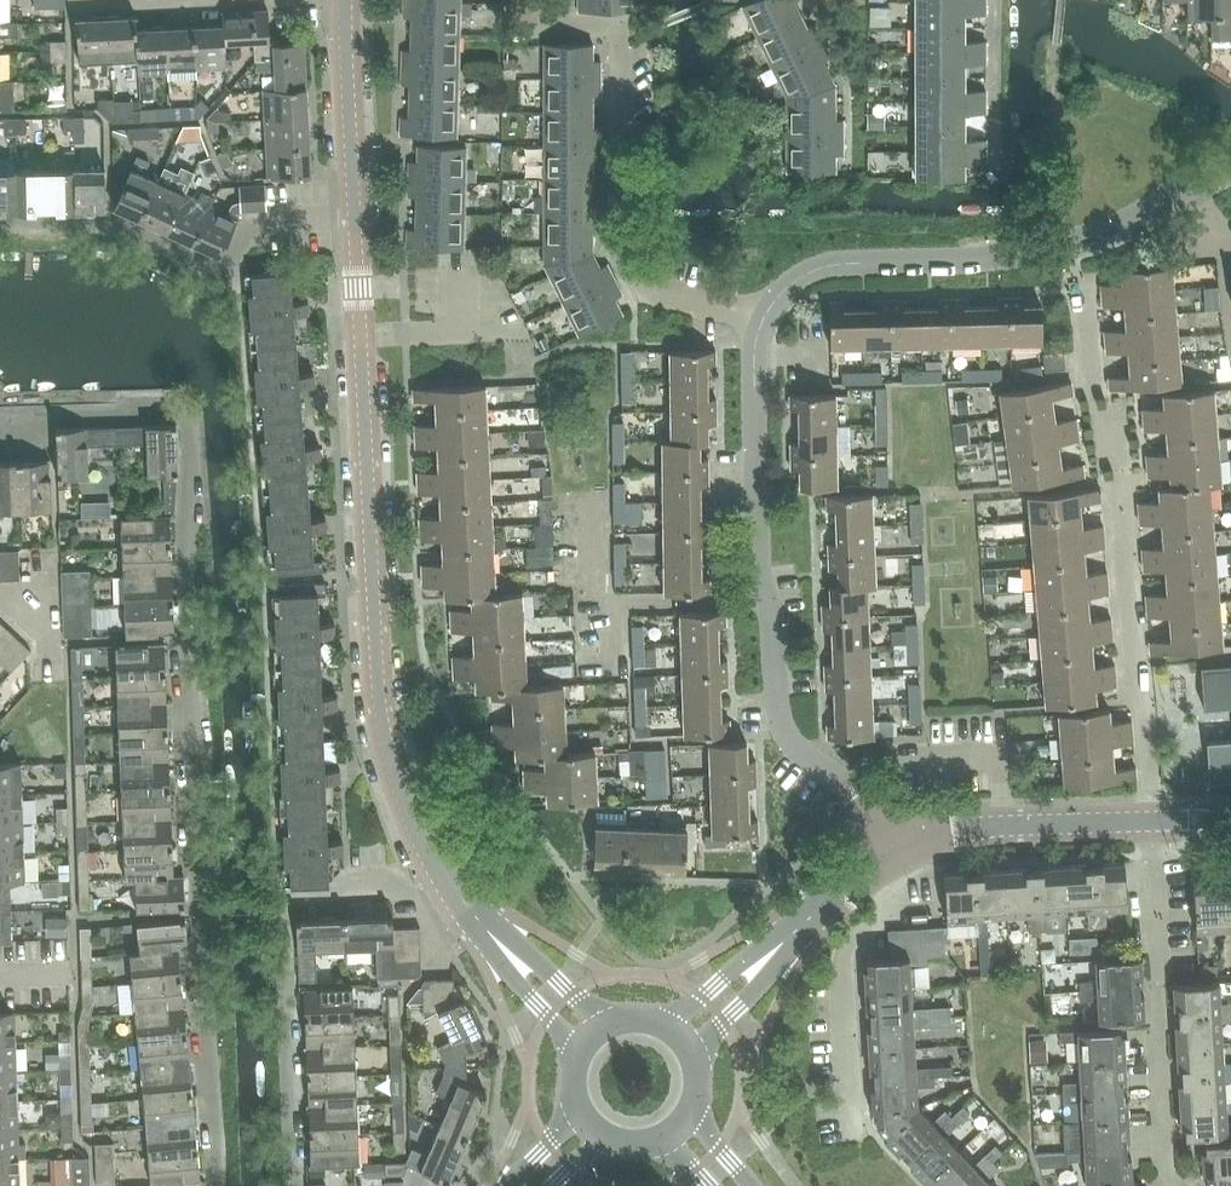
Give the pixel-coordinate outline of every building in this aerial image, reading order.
[(404,5),(404,16),(412,16),(412,33),(459,34),(460,0),(453,0),(404,0),(404,5)] [(636,0),(580,0),(580,10),(636,9),(636,0)] [(743,5),(758,35),(801,14),(794,0),(754,0),(743,5)] [(1187,16),(1211,16),(1220,16),(1220,0),(1186,0),(1187,16)] [(1220,16),(1211,16),(1211,35),(1230,35),(1230,0),(1220,0),(1220,16)] [(987,14),(987,2),(917,2),(917,26),(964,26),(964,14),(987,14)] [(255,40),(255,60),(270,44),(268,10),(223,12),(223,24),(224,24),(225,41),(226,41),(255,40)] [(808,29),(801,14),(758,35),(773,65),(824,40),(816,24),(808,29)] [(95,16),(93,18),(77,19),(79,62),(109,60),(107,15),(95,16)] [(118,15),(107,15),(109,60),(138,59),(137,29),(137,16),(121,17),(118,15)] [(18,36),(18,22),(0,23),(0,37),(18,36)] [(224,24),(223,24),(195,26),(197,68),(227,67),(226,41),(225,41),(224,24)] [(166,27),(168,70),(169,77),(197,76),(197,68),(195,26),(166,27)] [(917,26),(917,51),(987,51),(987,39),(964,40),(964,26),(917,26)] [(166,27),(137,29),(138,59),(138,71),(168,70),(166,27)] [(458,68),(459,34),(412,33),(412,50),(403,50),(403,67),(458,68)] [(824,40),(773,65),(787,94),(830,73),(823,60),(832,55),(824,40)] [(50,41),(50,51),(66,50),(66,41),(50,41)] [(304,42),(270,44),(255,60),(275,59),(277,88),(277,89),(307,87),(304,42)] [(594,43),(545,43),(545,77),(603,78),(603,61),(594,61),(594,43)] [(506,44),(506,60),(533,60),(533,44),(506,44)] [(50,62),(67,62),(66,50),(50,51),(50,62)] [(987,63),(987,51),(917,51),(917,76),(964,76),(964,63),(987,63)] [(458,102),(458,68),(403,67),(403,84),(410,84),(410,101),(458,102)] [(834,83),(830,73),(787,94),(787,102),(834,101),(834,83)] [(964,89),(964,76),(917,76),(917,101),(988,101),(987,89),(964,89)] [(535,93),(534,77),(508,78),(509,93),(535,93)] [(545,77),(545,111),(594,111),(594,94),(603,94),(603,78),(545,77)] [(0,80),(0,110),(15,110),(14,80),(0,80)] [(307,103),(307,87),(277,89),(277,88),(264,89),(265,119),(311,116),(310,104),(307,103)] [(115,105),(115,100),(115,98),(98,99),(98,108),(102,111),(101,112),(112,122),(116,109),(115,105)] [(67,99),(51,99),(52,109),(67,109),(67,99)] [(113,122),(142,121),(141,108),(133,109),(132,99),(115,100),(115,105),(116,109),(112,122),(113,122)] [(202,99),(194,106),(200,117),(210,107),(202,99)] [(458,102),(410,101),(409,117),(402,117),(402,133),(457,135),(458,102)] [(787,137),(845,137),(845,119),(835,119),(834,101),(787,102),(787,137)] [(964,126),(965,112),(987,112),(988,101),(917,101),(917,126),(964,126)] [(200,117),(194,106),(170,107),(171,120),(199,118),(200,117)] [(231,120),(231,111),(223,111),(217,106),(208,117),(218,121),(231,120)] [(156,108),(141,108),(142,121),(171,120),(170,107),(156,108)] [(545,111),(545,145),(602,145),(602,139),(602,128),(594,128),(594,111),(545,111)] [(64,132),(74,132),(74,116),(63,116),(64,132)] [(85,142),(84,116),(74,116),(74,132),(74,142),(85,142)] [(265,119),(267,148),(310,145),(309,130),(311,127),(311,116),(265,119)] [(5,130),(5,134),(16,134),(16,117),(0,118),(0,130),(5,130)] [(26,117),(16,117),(16,134),(26,134),(26,117)] [(219,131),(218,121),(208,117),(208,131),(219,131)] [(964,139),(964,126),(917,126),(917,151),(988,151),(988,139),(964,139)] [(129,138),(160,137),(160,127),(128,128),(129,138)] [(845,155),(845,137),(787,137),(788,171),(835,170),(835,155),(845,155)] [(467,146),(418,144),(418,161),(409,160),(409,178),(466,179),(467,146)] [(311,175),(310,145),(267,148),(269,177),(311,175)] [(601,162),(602,145),(545,145),(545,178),(593,178),(593,162),(601,162)] [(964,176),(964,162),(988,162),(988,151),(917,151),(917,176),(964,176)] [(216,170),(211,156),(201,161),(206,174),(216,170)] [(164,167),(159,180),(185,192),(194,174),(181,168),(179,173),(164,167)] [(105,168),(75,169),(76,210),(95,210),(95,206),(106,206),(105,168)] [(114,207),(140,218),(159,180),(145,174),(132,168),(114,207)] [(37,211),(37,207),(47,207),(46,169),(17,170),(18,211),(37,211)] [(57,210),(76,210),(75,169),(46,169),(47,207),(57,207),(57,210)] [(18,211),(17,170),(0,170),(0,212),(18,211)] [(417,195),(416,212),(465,213),(466,179),(409,178),(408,195),(417,195)] [(593,194),(593,178),(545,178),(545,211),(601,211),(601,194),(593,194)] [(167,233),(185,192),(159,180),(140,218),(155,225),(156,228),(167,233)] [(240,186),(240,201),(241,211),(267,209),(265,185),(240,186)] [(180,237),(194,243),(212,204),(185,192),(167,233),(177,238),(180,237)] [(194,243),(221,255),(241,211),(240,201),(232,204),(229,212),(212,204),(194,243)] [(600,228),(601,211),(545,211),(545,244),(593,244),(593,228),(600,228)] [(464,248),(465,213),(416,212),(416,228),(408,228),(408,247),(464,248)] [(593,252),(593,244),(545,244),(545,262),(550,271),(593,252)] [(550,271),(565,303),(616,278),(609,263),(600,267),(593,252),(550,271)] [(1174,289),(1172,265),(1121,269),(1122,282),(1101,284),(1102,295),(1106,294),(1174,289)] [(293,301),(291,270),(252,274),(254,293),(249,293),(250,311),(309,306),(308,300),(293,301)] [(623,293),(616,278),(565,303),(580,334),(623,313),(615,297),(623,293)] [(1174,289),(1106,294),(1102,295),(1103,306),(1124,304),(1125,316),(1176,312),(1174,289)] [(999,305),(982,305),(982,343),(1012,342),(1011,297),(999,297),(999,305)] [(1012,342),(1043,341),(1042,305),(1024,305),(1024,297),(1011,297),(1012,342)] [(923,344),(953,343),(952,298),(939,298),(939,307),(922,307),(923,344)] [(964,298),(952,298),(953,343),(982,343),(982,305),(964,306),(964,298)] [(893,345),(923,344),(922,307),(904,308),(904,299),(892,300),(893,345)] [(844,309),(844,300),(831,301),(832,346),(863,345),(862,309),(844,309)] [(880,309),(862,309),(863,345),(893,345),(892,300),(880,300),(880,309)] [(309,312),(309,306),(250,311),(252,329),(257,329),(258,347),(297,344),(295,313),(309,312)] [(1105,330),(1106,340),(1178,335),(1176,312),(1125,316),(1127,328),(1105,330)] [(1129,361),(1179,358),(1180,358),(1178,335),(1106,340),(1107,353),(1128,351),(1129,361)] [(254,365),(256,383),(315,379),(314,373),(299,374),(297,344),(258,347),(260,365),(254,365)] [(670,350),(671,381),(709,381),(709,364),(717,364),(717,349),(670,350)] [(1043,352),(1045,370),(1066,367),(1063,349),(1043,352)] [(622,351),(622,379),(632,379),(632,351),(622,351)] [(1110,390),(1182,383),(1180,358),(1179,358),(1129,361),(1130,375),(1109,377),(1110,390)] [(1043,375),(1042,371),(1042,366),(1021,369),(1022,378),(1043,375)] [(1003,368),(983,369),(983,380),(1003,379),(1003,368)] [(962,369),(962,380),(983,380),(983,369),(962,369)] [(902,382),(922,381),(922,370),(902,371),(902,382)] [(942,370),(922,370),(922,381),(942,381),(942,370)] [(882,372),(862,373),(862,382),(882,381),(882,372)] [(842,373),(842,382),(862,382),(862,373),(842,373)] [(315,385),(315,379),(256,383),(257,401),(263,401),(264,419),(303,416),(300,386),(315,385)] [(633,402),(632,379),(622,379),(622,402),(633,402)] [(709,397),(709,381),(671,381),(671,411),(718,411),(718,397),(709,397)] [(1003,416),(1053,408),(1052,397),(1075,393),(1073,381),(1000,392),(1003,416)] [(887,429),(886,386),(875,387),(876,429),(887,429)] [(435,399),(435,409),(488,406),(487,387),(413,389),(414,400),(435,399)] [(1144,419),(1216,414),(1214,389),(1165,393),(1165,407),(1143,409),(1144,419)] [(801,426),(837,425),(836,394),(791,394),(791,409),(800,409),(801,426)] [(415,420),(416,433),(489,429),(488,406),(435,409),(436,419),(415,420)] [(1055,420),(1053,408),(1003,416),(1006,439),(1079,428),(1078,417),(1055,420)] [(671,441),(700,440),(700,441),(709,441),(709,424),(718,424),(718,411),(671,411),(671,440),(671,441)] [(1218,437),(1216,414),(1144,419),(1144,430),(1167,429),(1168,441),(1218,437)] [(305,446),(303,416),(264,419),(266,437),(260,438),(262,456),(321,451),(320,445),(305,446)] [(968,421),(953,423),(956,445),(970,443),(968,421)] [(614,422),(614,438),(624,438),(624,422),(614,422)] [(176,424),(117,426),(117,444),(147,443),(148,474),(178,473),(176,424)] [(792,443),(792,456),(837,455),(837,425),(801,426),(801,443),(792,443)] [(59,477),(89,476),(88,445),(117,444),(117,426),(57,428),(59,477)] [(1006,439),(1010,462),(1060,455),(1058,443),(1081,440),(1079,428),(1006,439)] [(439,457),(490,454),(489,429),(416,433),(416,446),(438,445),(439,457)] [(888,444),(887,429),(876,429),(876,444),(888,444)] [(1219,459),(1218,437),(1168,441),(1168,453),(1146,454),(1147,465),(1219,459)] [(624,462),(624,438),(614,438),(614,462),(624,462)] [(700,458),(700,441),(700,440),(671,441),(671,440),(663,440),(663,472),(710,471),(709,458),(700,458)] [(268,473),(270,491),(309,488),(306,458),(321,457),(321,451),(262,456),(263,474),(268,473)] [(491,478),(490,454),(439,457),(439,469),(418,470),(418,481),(491,478)] [(837,455),(792,456),(792,468),(801,468),(801,487),(838,486),(837,455)] [(1062,467),(1060,455),(1010,462),(1013,485),(1086,476),(1084,464),(1062,467)] [(1170,475),(1171,486),(1210,483),(1221,483),(1219,459),(1147,465),(1148,476),(1170,475)] [(51,460),(21,461),(22,510),(52,509),(51,460)] [(22,510),(21,461),(0,462),(0,511),(22,510)] [(889,486),(888,465),(876,466),(877,486),(889,486)] [(663,472),(663,502),(701,501),(701,484),(710,484),(710,471),(663,472)] [(440,492),(441,503),(492,501),(491,478),(418,481),(419,493),(440,492)] [(165,514),(170,514),(174,514),(177,479),(164,480),(165,514)] [(624,482),(614,482),(614,500),(624,500),(624,482)] [(1160,487),(1160,500),(1139,502),(1140,512),(1212,506),(1210,483),(1171,486),(1160,487)] [(266,510),(268,528),(327,523),(326,517),(311,519),(309,488),(270,491),(271,510),(266,510)] [(1080,502),(1102,501),(1101,488),(1029,494),(1031,518),(1081,514),(1080,502)] [(73,519),(72,489),(58,489),(60,519),(73,519)] [(872,493),(827,495),(828,509),(835,508),(836,525),(873,524),(872,493)] [(625,522),(624,500),(614,500),(615,522),(625,522)] [(420,516),(421,528),(493,524),(492,501),(441,503),(441,515),(420,516)] [(701,518),(701,501),(663,502),(664,532),(710,531),(710,518),(701,518)] [(909,503),(910,522),(922,521),(921,503),(909,503)] [(553,522),(553,504),(524,504),(525,523),(553,522)] [(1163,521),(1164,534),(1214,530),(1212,506),(1140,512),(1141,523),(1163,521)] [(170,514),(165,514),(122,516),(123,546),(172,544),(170,514)] [(1082,526),(1081,514),(1031,518),(1032,541),(1105,535),(1104,524),(1082,526)] [(922,521),(910,522),(912,543),(923,543),(922,521)] [(315,561),(312,530),(327,529),(327,523),(268,528),(269,546),(274,546),(276,564),(271,565),(272,575),(324,571),(322,560),(315,561)] [(493,524),(421,528),(421,539),(442,538),(442,551),(495,548),(493,524)] [(829,543),(829,556),(874,554),(873,524),(836,525),(836,543),(829,543)] [(1144,560),(1216,554),(1214,530),(1164,534),(1165,547),(1143,548),(1144,560)] [(664,532),(664,561),(702,561),(702,544),(710,544),(710,531),(664,532)] [(1085,560),(1084,548),(1106,546),(1105,535),(1032,541),(1034,564),(1085,560)] [(615,542),(615,559),(625,559),(625,542),(615,542)] [(173,573),(172,544),(123,546),(124,575),(173,573)] [(508,571),(549,573),(550,548),(509,545),(508,571)] [(496,571),(495,548),(442,551),(443,563),(423,564),(423,575),(496,571)] [(4,579),(20,579),(19,550),(2,550),(4,579)] [(876,585),(874,554),(829,556),(830,568),(837,568),(837,586),(868,585),(876,585)] [(1218,577),(1216,554),(1144,560),(1145,572),(1166,570),(1167,581),(1218,577)] [(616,582),(625,582),(625,559),(615,559),(616,582)] [(1034,564),(1036,587),(1109,581),(1108,570),(1086,572),(1085,560),(1034,564)] [(711,592),(711,577),(702,578),(702,561),(664,561),(664,592),(711,592)] [(912,564),(913,583),(925,583),(924,563),(912,564)] [(91,586),(91,570),(62,571),(62,587),(91,586)] [(473,597),(473,595),(497,594),(497,593),(496,571),(423,575),(424,585),(445,584),(446,598),(473,597)] [(124,575),(125,604),(174,602),(173,573),(124,575)] [(1167,581),(1168,593),(1147,595),(1147,605),(1220,599),(1218,577),(1167,581)] [(1036,587),(1038,610),(1088,606),(1087,594),(1110,592),(1109,581),(1036,587)] [(326,582),(274,584),(275,593),(280,593),(280,613),(275,613),(276,631),(335,629),(335,623),(320,624),(319,593),(326,593),(326,582)] [(914,604),(926,603),(925,583),(913,583),(914,604)] [(868,585),(837,586),(830,586),(831,604),(824,604),(825,617),(869,615),(868,585)] [(62,587),(63,603),(92,602),(91,586),(62,587)] [(473,595),(473,597),(473,608),(451,609),(452,620),(524,616),(523,592),(497,593),(497,594),(473,595)] [(1169,614),(1170,626),(1222,621),(1220,599),(1147,605),(1148,615),(1169,614)] [(63,603),(64,619),(93,618),(92,602),(63,603)] [(127,635),(175,633),(174,602),(125,604),(127,635)] [(1040,635),(1113,629),(1112,617),(1089,619),(1088,606),(1038,610),(1040,635)] [(728,611),(711,612),(681,613),(682,643),(718,642),(717,625),(728,625),(728,611)] [(832,629),(833,646),(870,644),(869,615),(825,617),(825,629),(832,629)] [(525,639),(524,616),(452,620),(452,632),(473,631),(474,642),(523,639),(525,639)] [(93,634),(93,618),(64,619),(64,636),(93,634)] [(0,620),(0,641),(10,630),(0,620)] [(1170,626),(1171,638),(1150,640),(1151,653),(1224,647),(1222,621),(1170,626)] [(906,624),(907,642),(919,642),(918,623),(906,624)] [(633,626),(634,648),(644,648),(643,625),(633,626)] [(335,635),(335,629),(276,631),(277,649),(282,649),(283,667),(321,666),(320,635),(335,635)] [(1114,640),(1113,629),(1040,635),(1042,658),(1092,654),(1091,642),(1114,640)] [(10,630),(0,641),(0,660),(1,661),(21,640),(10,630)] [(525,639),(523,639),(474,642),(475,654),(454,656),(454,667),(526,663),(525,639)] [(11,671),(26,656),(31,650),(21,640),(1,661),(11,671)] [(718,659),(718,642),(682,643),(683,673),(729,672),(728,659),(718,659)] [(908,664),(920,663),(919,642),(907,642),(908,664)] [(166,673),(165,643),(116,645),(117,675),(166,673)] [(871,675),(870,644),(833,646),(833,663),(826,663),(826,677),(871,675)] [(71,647),(72,676),(84,676),(83,647),(71,647)] [(644,665),(644,648),(634,648),(634,665),(644,665)] [(1042,658),(1044,680),(1117,674),(1116,663),(1093,665),(1092,654),(1042,658)] [(491,688),(527,686),(527,685),(526,663),(454,667),(455,678),(476,677),(477,690),(491,689),(491,688)] [(278,685),(279,704),(338,701),(338,695),(323,696),(321,666),(283,667),(283,685),(278,685)] [(1201,669),(1204,707),(1230,705),(1230,666),(1201,669)] [(683,673),(684,703),(720,702),(719,684),(729,684),(729,672),(683,673)] [(167,702),(166,673),(117,675),(119,704),(167,702)] [(1095,686),(1117,684),(1117,674),(1044,680),(1046,704),(1096,700),(1095,686)] [(872,704),(871,675),(826,677),(827,690),(834,690),(835,706),(872,704)] [(85,706),(84,676),(72,676),(73,706),(85,706)] [(563,683),(527,685),(527,686),(491,688),(491,689),(492,699),(513,698),(513,711),(542,708),(565,708),(563,683)] [(910,703),(920,703),(920,683),(909,684),(910,703)] [(635,686),(636,705),(646,704),(645,685),(635,686)] [(323,708),(338,707),(338,701),(279,704),(280,722),(285,721),(285,740),(324,738),(323,708)] [(119,704),(120,733),(168,731),(167,702),(119,704)] [(720,719),(720,702),(684,703),(685,734),(730,733),(730,719),(720,719)] [(921,722),(920,703),(910,703),(911,722),(921,722)] [(636,705),(636,708),(637,725),(646,725),(646,704),(636,705)] [(828,737),(894,734),(894,721),(873,722),(872,704),(835,706),(836,721),(828,721),(828,737)] [(73,706),(74,735),(86,734),(85,706),(73,706)] [(566,731),(565,708),(542,708),(513,711),(514,722),(493,723),(493,734),(566,731)] [(1059,712),(1061,736),(1134,730),(1133,718),(1110,720),(1109,708),(1059,712)] [(1112,744),(1135,742),(1134,730),(1061,736),(1063,760),(1113,756),(1112,744)] [(170,760),(168,731),(120,733),(121,762),(170,760)] [(567,753),(566,731),(493,734),(494,746),(515,745),(516,757),(545,756),(567,753)] [(74,735),(75,764),(86,763),(86,734),(74,735)] [(326,768),(324,738),(285,740),(286,758),(281,758),(282,776),(341,774),(340,768),(326,768)] [(1207,741),(1210,781),(1230,779),(1230,739),(1207,741)] [(758,771),(758,758),(747,758),(747,741),(710,742),(711,772),(758,771)] [(667,774),(666,749),(629,750),(630,775),(646,775),(667,774)] [(524,769),(525,779),(597,776),(596,751),(567,753),(545,756),(546,767),(524,769)] [(1114,768),(1113,756),(1063,760),(1065,783),(1138,777),(1137,766),(1114,768)] [(121,762),(122,791),(171,789),(170,760),(121,762)] [(56,777),(67,776),(67,762),(55,763),(56,777)] [(0,764),(0,793),(22,793),(21,763),(0,764)] [(87,792),(86,763),(75,764),(76,793),(87,792)] [(711,772),(712,802),(749,801),(748,784),(758,784),(758,771),(711,772)] [(287,794),(288,812),(327,811),(326,780),(341,780),(341,774),(282,776),(282,794),(287,794)] [(668,796),(667,774),(646,775),(647,797),(668,796)] [(548,803),(598,800),(597,776),(525,779),(526,790),(547,789),(548,803)] [(122,791),(123,820),(172,818),(171,789),(122,791)] [(77,822),(88,821),(87,792),(76,793),(77,822)] [(22,793),(0,793),(0,822),(23,822),(22,793)] [(726,832),(760,831),(760,819),(749,819),(749,801),(712,802),(712,833),(705,834),(706,845),(726,845),(726,832)] [(57,821),(69,820),(69,807),(57,807),(57,821)] [(284,830),(285,849),(344,846),(343,840),(328,841),(327,811),(288,812),(289,830),(284,830)] [(125,849),(173,847),(172,818),(123,820),(125,849)] [(69,834),(69,820),(57,821),(57,825),(58,825),(58,835),(69,834)] [(77,822),(78,851),(89,850),(88,821),(77,822)] [(24,851),(23,822),(0,822),(0,851),(24,851)] [(595,863),(614,863),(614,872),(626,873),(627,826),(596,825),(595,863)] [(657,828),(627,826),(626,873),(638,873),(639,864),(656,865),(657,828)] [(687,830),(657,828),(656,865),(674,866),(673,875),(686,875),(687,830)] [(329,853),(344,852),(344,846),(285,849),(285,867),(290,866),(291,885),(330,884),(329,853)] [(126,879),(135,879),(174,875),(173,847),(125,849),(126,879)] [(90,880),(89,850),(78,851),(79,880),(90,880)] [(24,851),(0,851),(0,881),(10,881),(25,881),(24,851)] [(1125,861),(1102,862),(1102,866),(1095,867),(1098,927),(1107,926),(1106,909),(1128,908),(1125,861)] [(1086,863),(1064,864),(1067,911),(1088,910),(1089,927),(1098,927),(1095,867),(1087,867),(1086,863)] [(1047,913),(1067,911),(1064,864),(1042,866),(1043,870),(1035,871),(1039,930),(1048,930),(1047,913)] [(59,867),(59,879),(71,879),(70,866),(59,867)] [(1029,931),(1039,930),(1035,871),(1027,871),(1026,867),(1005,868),(1008,915),(1028,914),(1029,931)] [(983,874),(975,874),(979,934),(988,933),(987,916),(1008,915),(1005,868),(983,869),(983,874)] [(967,875),(967,870),(944,872),(948,936),(979,934),(975,874),(967,875)] [(184,874),(179,875),(174,875),(135,879),(137,908),(185,906),(184,874)] [(71,879),(59,879),(60,894),(71,893),(71,879)] [(91,910),(90,880),(79,880),(80,910),(91,910)] [(11,909),(10,881),(0,881),(0,910),(11,909)] [(1227,928),(1230,920),(1230,885),(1226,886),(1226,881),(1203,883),(1203,887),(1195,887),(1197,947),(1207,947),(1206,929),(1227,928)] [(12,939),(11,909),(0,910),(0,939),(12,939)] [(418,976),(422,972),(422,958),(395,959),(394,942),(394,928),(394,916),(345,918),(347,949),(377,948),(378,977),(418,976)] [(189,948),(186,917),(138,922),(140,951),(140,952),(179,950),(189,948)] [(316,950),(347,949),(345,918),(297,920),(299,980),(317,980),(316,950)] [(394,928),(394,942),(421,942),(421,926),(394,928)] [(949,955),(948,926),(933,927),(934,956),(949,955)] [(80,927),(81,956),(92,956),(91,927),(80,927)] [(928,956),(934,956),(933,927),(918,928),(920,956),(928,956)] [(889,929),(890,958),(905,957),(904,928),(889,929)] [(918,928),(904,928),(905,957),(920,956),(918,928)] [(394,942),(395,959),(422,958),(421,942),(394,942)] [(131,952),(134,982),(182,977),(179,950),(140,952),(140,951),(131,952)] [(82,986),(93,985),(92,956),(81,956),(82,986)] [(912,987),(929,986),(928,956),(920,956),(905,957),(890,958),(868,959),(868,968),(864,968),(865,990),(912,987)] [(1142,956),(1095,959),(1097,980),(1080,981),(1080,990),(1140,987),(1139,978),(1144,978),(1142,956)] [(185,1006),(182,977),(134,982),(136,1011),(185,1006)] [(455,1002),(454,978),(425,979),(423,982),(424,1011),(438,1010),(451,1038),(437,1045),(445,1061),(445,1068),(467,1068),(467,1051),(488,1041),(466,997),(455,1002)] [(1230,1012),(1230,1003),(1221,1003),(1220,982),(1173,984),(1174,1007),(1179,1007),(1179,1015),(1230,1012)] [(94,1005),(93,985),(82,986),(83,1006),(94,1005)] [(305,988),(306,1018),(354,1016),(353,985),(305,988)] [(913,1008),(912,987),(865,990),(867,1011),(871,1011),(871,1019),(931,1016),(941,1015),(952,1015),(951,1005),(913,1008)] [(1140,995),(1140,987),(1080,990),(1081,1000),(1098,999),(1099,1020),(1146,1017),(1145,995),(1140,995)] [(389,995),(390,1014),(400,1014),(400,994),(389,995)] [(83,1006),(81,1015),(92,1014),(94,1005),(83,1006)] [(136,1011),(139,1040),(187,1035),(185,1006),(136,1011)] [(16,1041),(15,1011),(0,1012),(0,1042),(16,1041)] [(1176,1045),(1223,1042),(1222,1022),(1230,1021),(1230,1012),(1179,1015),(1179,1022),(1175,1023),(1176,1045)] [(90,1044),(89,1024),(92,1014),(81,1015),(78,1025),(79,1044),(90,1044)] [(390,1014),(391,1044),(402,1043),(400,1014),(390,1014)] [(952,1015),(941,1015),(931,1016),(871,1019),(872,1028),(867,1028),(869,1049),(915,1047),(914,1026),(932,1025),(941,1025),(952,1024),(952,1015)] [(356,1045),(354,1016),(306,1018),(307,1047),(356,1045)] [(1078,1040),(1079,1061),(1126,1058),(1125,1037),(1121,1037),(1120,1028),(1060,1031),(1061,1041),(1078,1040)] [(142,1069),(190,1064),(187,1035),(139,1040),(142,1069)] [(17,1070),(16,1041),(0,1042),(0,1071),(17,1070)] [(1182,1074),(1230,1071),(1230,1062),(1224,1063),(1223,1042),(1176,1045),(1177,1067),(1182,1066),(1182,1074)] [(392,1073),(403,1072),(402,1043),(391,1044),(392,1073)] [(79,1044),(80,1072),(91,1072),(90,1044),(79,1044)] [(308,1076),(357,1074),(356,1045),(307,1047),(308,1076)] [(874,1071),(875,1079),(934,1076),(953,1075),(952,1065),(917,1067),(915,1047),(869,1049),(870,1071),(874,1071)] [(58,1055),(59,1069),(71,1068),(70,1054),(58,1055)] [(1128,1080),(1126,1058),(1079,1061),(1081,1081),(1063,1082),(1064,1092),(1124,1088),(1123,1080),(1128,1080)] [(142,1069),(144,1097),(193,1093),(190,1064),(142,1069)] [(72,1083),(71,1068),(59,1069),(60,1084),(72,1083)] [(467,1085),(467,1068),(445,1068),(445,1074),(437,1091),(452,1098),(440,1125),(468,1137),(487,1093),(467,1085)] [(0,1071),(0,1100),(17,1099),(17,1070),(0,1071)] [(1180,1104),(1226,1102),(1225,1081),(1230,1081),(1230,1071),(1182,1074),(1183,1082),(1178,1082),(1180,1104)] [(81,1102),(92,1102),(91,1072),(80,1072),(81,1102)] [(404,1101),(403,1072),(392,1073),(393,1102),(404,1101)] [(358,1103),(357,1074),(308,1076),(309,1105),(358,1103)] [(888,1135),(919,1106),(918,1086),(935,1085),(934,1076),(875,1079),(875,1088),(871,1088),(872,1110),(876,1110),(878,1124),(888,1135)] [(1130,1118),(1130,1116),(1128,1097),(1124,1097),(1124,1088),(1064,1092),(1064,1101),(1082,1100),(1083,1121),(1130,1118)] [(196,1122),(193,1093),(144,1097),(147,1127),(196,1122)] [(18,1128),(17,1099),(0,1100),(0,1129),(18,1128)] [(405,1130),(404,1101),(393,1102),(394,1131),(405,1130)] [(93,1130),(92,1102),(81,1102),(82,1131),(93,1130)] [(1185,1126),(1186,1135),(1230,1132),(1230,1123),(1227,1123),(1226,1102),(1180,1104),(1181,1126),(1185,1126)] [(309,1105),(311,1134),(359,1132),(358,1103),(309,1105)] [(960,1150),(946,1135),(970,1112),(964,1105),(952,1116),(909,1157),(914,1164),(911,1166),(926,1182),(960,1150)] [(933,1121),(919,1106),(888,1135),(885,1138),(900,1154),(903,1151),(909,1157),(952,1116),(946,1110),(933,1121)] [(62,1112),(62,1127),(73,1126),(73,1111),(62,1112)] [(1035,1153),(1067,1151),(1127,1148),(1127,1139),(1131,1139),(1130,1118),(1083,1121),(1084,1141),(1034,1144),(1035,1153)] [(198,1151),(196,1122),(147,1127),(150,1155),(198,1151)] [(428,1153),(413,1147),(407,1161),(385,1161),(386,1174),(404,1173),(408,1164),(449,1181),(468,1137),(440,1125),(428,1153)] [(73,1141),(73,1126),(62,1127),(62,1142),(73,1141)] [(19,1157),(27,1157),(27,1145),(19,1145),(18,1128),(0,1129),(0,1158),(19,1157)] [(395,1151),(406,1151),(405,1130),(394,1131),(395,1151)] [(360,1162),(359,1132),(311,1134),(312,1164),(360,1162)] [(1206,1141),(1206,1149),(1202,1150),(1203,1173),(1207,1172),(1230,1171),(1230,1139),(1206,1141)] [(96,1143),(96,1157),(115,1157),(114,1142),(96,1143)] [(960,1150),(926,1182),(929,1185),(965,1185),(993,1160),(1002,1151),(996,1144),(974,1165),(960,1150)] [(1133,1178),(1132,1156),(1127,1156),(1127,1148),(1067,1151),(1035,1153),(1040,1167),(1069,1165),(1068,1161),(1085,1160),(1086,1181),(1090,1181),(1091,1185),(1124,1185),(1133,1178)] [(153,1185),(201,1181),(198,1151),(150,1155),(153,1185)] [(72,1157),(73,1185),(91,1185),(90,1156),(72,1157)] [(19,1157),(0,1158),(0,1185),(20,1185),(19,1157)] [(115,1157),(96,1157),(97,1185),(116,1185),(115,1157)] [(987,1178),(999,1167),(993,1160),(965,1185),(994,1185),(987,1178)] [(149,1184),(149,1167),(133,1167),(134,1185),(149,1184)] [(1207,1172),(1208,1185),(1230,1185),(1230,1171),(1207,1172)] [(1133,1178),(1124,1185),(1141,1185),(1133,1178)]
